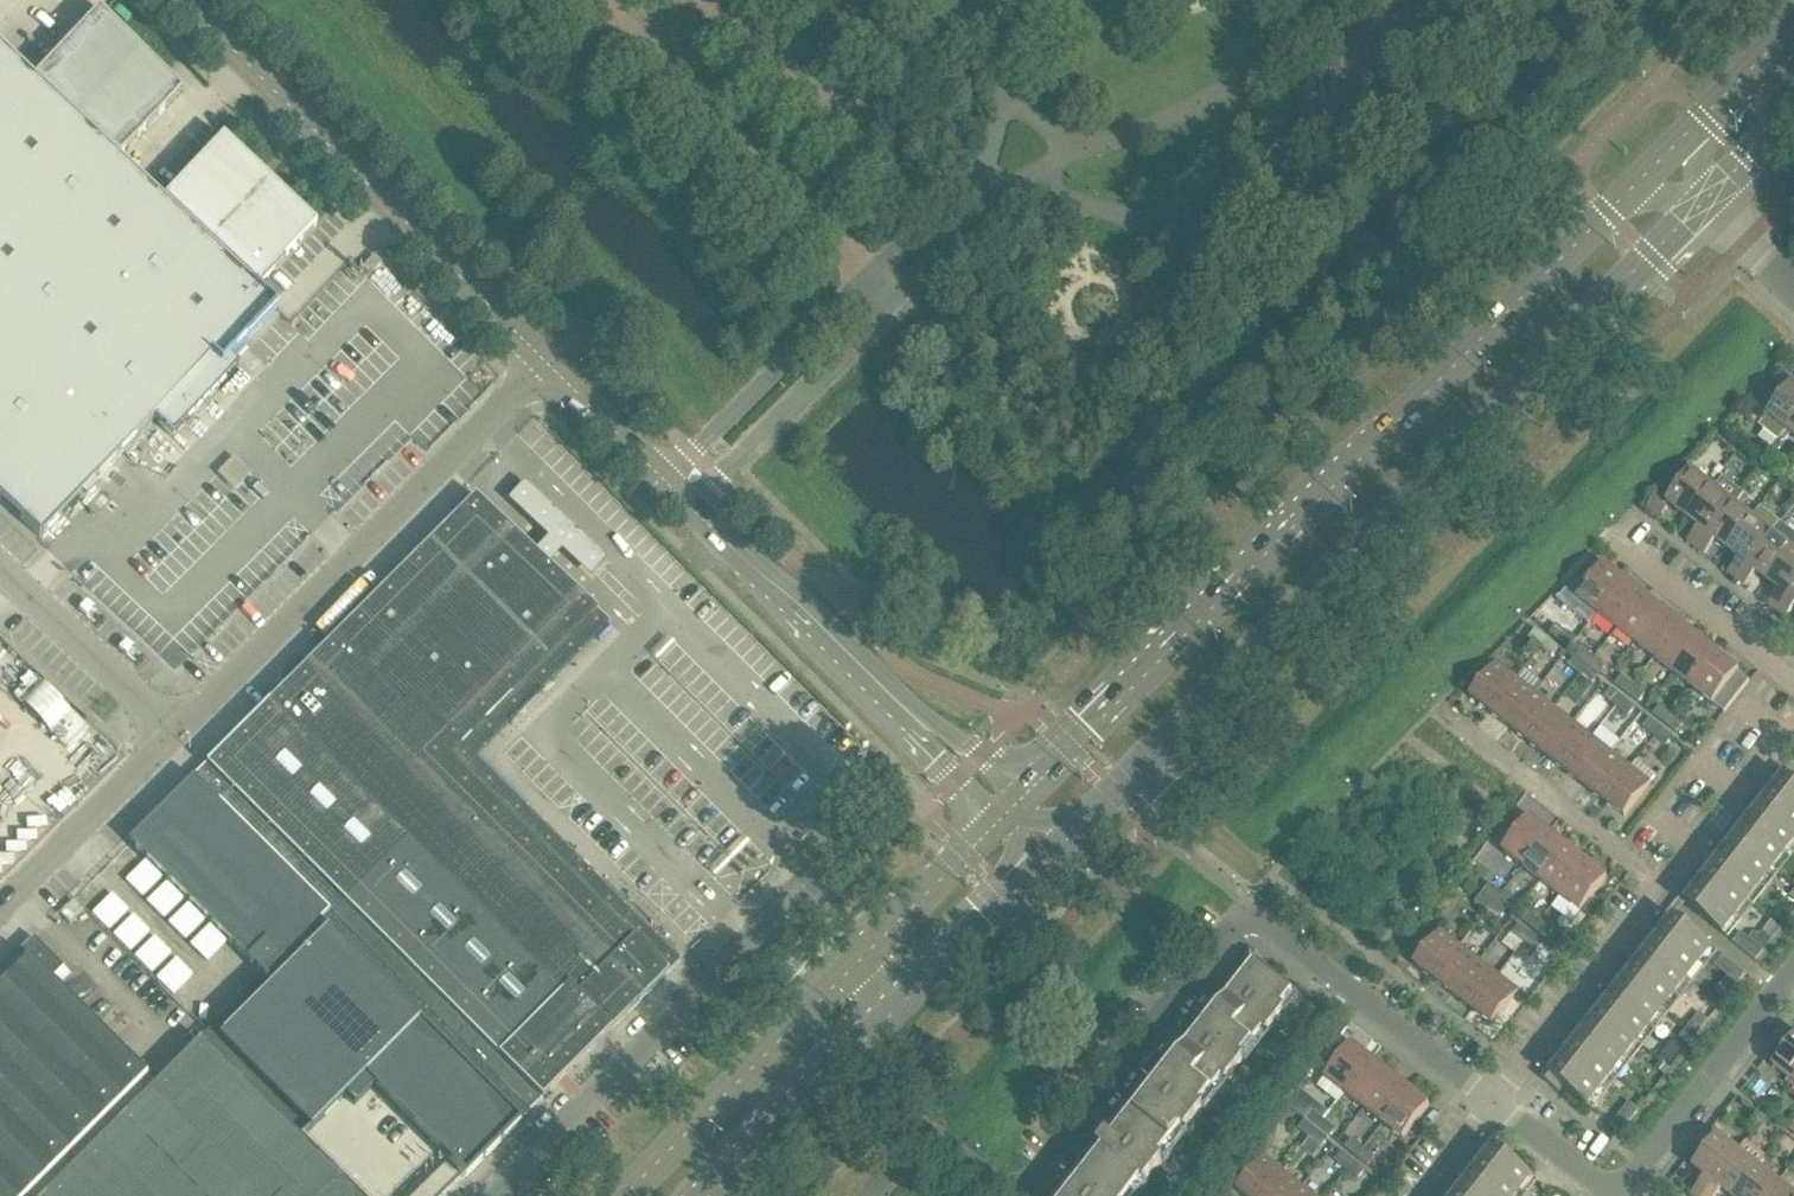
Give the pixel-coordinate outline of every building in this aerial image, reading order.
[(73,38),(34,79),(119,159),(182,93),(163,74),(117,29),(99,11),(73,38)] [(42,539),(82,497),(85,501),(96,489),(92,486),(153,421),(172,439),(173,439),(238,369),(239,368),(238,368),(230,360),(276,311),(254,290),(0,51),(0,500),(42,539)] [(162,198),(255,285),(313,223),(220,135),(162,198)] [(373,256),(362,269),(361,269),(369,277),(382,264),(373,256)] [(1787,432),(1793,422),(1793,386),(1774,371),(1747,407),(1764,420),(1759,427),(1779,442),(1787,432)] [(1727,423),(1719,432),(1728,439),(1736,430),(1727,423)] [(1665,502),(1685,518),(1710,486),(1690,471),(1665,502)] [(1687,542),(1695,548),(1731,503),(1739,492),(1720,478),(1712,488),(1710,486),(1685,518),(1698,527),(1687,542)] [(474,497),(229,742),(365,875),(328,912),(351,935),(429,1012),(529,1112),(594,1047),(680,961),(680,960),(679,961),(475,757),(608,624),(609,625),(610,624),(474,497)] [(1646,509),(1660,520),(1667,511),(1653,500),(1646,509)] [(1727,550),(1751,518),(1731,503),(1695,548),(1704,555),(1715,541),(1727,550)] [(1727,573),(1736,580),(1780,523),(1760,507),(1751,518),(1727,550),(1738,559),(1727,573)] [(1767,582),(1793,548),(1793,534),(1780,523),(1736,580),(1744,587),(1755,572),(1767,582)] [(1777,612),(1793,590),(1793,548),(1767,582),(1779,591),(1767,605),(1777,612)] [(1566,590),(1557,602),(1588,626),(1597,614),(1623,581),(1603,565),(1577,599),(1566,590)] [(1597,614),(1616,629),(1642,596),(1623,581),(1597,614)] [(1777,612),(1785,618),(1793,606),(1793,590),(1777,612)] [(1616,629),(1635,644),(1661,611),(1642,596),(1616,629)] [(1635,644),(1654,659),(1680,625),(1661,611),(1635,644)] [(1654,659),(1673,674),(1699,640),(1680,625),(1654,659)] [(1549,634),(1560,643),(1567,635),(1556,626),(1549,634)] [(1529,639),(1540,648),(1547,639),(1535,631),(1529,639)] [(1547,639),(1540,648),(1551,657),(1558,648),(1547,639)] [(1673,674),(1692,689),(1718,655),(1699,640),(1673,674)] [(1581,650),(1575,658),(1586,667),(1593,659),(1581,650)] [(1718,655),(1692,689),(1724,714),(1749,682),(1737,673),(1739,671),(1718,655)] [(1569,666),(1580,675),(1586,667),(1575,658),(1569,666)] [(1593,659),(1586,667),(1597,676),(1604,667),(1593,659)] [(1469,697),(1489,712),(1516,679),(1495,663),(1469,697)] [(1586,667),(1580,675),(1591,684),(1597,676),(1586,667)] [(1615,686),(1626,695),(1633,686),(1622,677),(1615,686)] [(1489,712),(1508,727),(1535,694),(1516,679),(1489,712)] [(1633,686),(1626,695),(1638,703),(1644,695),(1633,686)] [(1605,699),(1616,708),(1623,699),(1611,690),(1605,699)] [(1508,727),(1527,742),(1554,708),(1535,694),(1508,727)] [(1623,699),(1616,708),(1627,716),(1634,708),(1623,699)] [(1653,715),(1664,724),(1671,716),(1660,707),(1653,715)] [(1527,742),(1546,757),(1573,724),(1554,708),(1527,742)] [(1671,716),(1664,724),(1676,733),(1682,725),(1671,716)] [(1643,728),(1654,737),(1661,729),(1650,720),(1643,728)] [(1546,757),(1565,772),(1592,738),(1573,724),(1546,757)] [(1592,738),(1565,772),(1585,787),(1611,753),(1610,753),(1619,741),(1601,727),(1592,738)] [(1661,729),(1654,737),(1665,746),(1672,738),(1661,729)] [(229,742),(193,778),(328,912),(365,875),(229,742)] [(1585,787),(1603,802),(1630,768),(1611,753),(1585,787)] [(1630,768),(1603,802),(1624,818),(1656,776),(1637,761),(1631,769),(1630,768)] [(1773,791),(1793,808),(1793,777),(1788,773),(1773,791)] [(328,912),(193,778),(129,842),(263,977),(201,1039),(301,1139),(344,1096),(354,1106),(374,1086),(430,1142),(464,1177),(529,1112),(429,1012),(351,935),(328,912)] [(1758,810),(1793,838),(1793,808),(1773,791),(1758,810)] [(1729,848),(1767,878),(1793,843),(1793,838),(1758,810),(1729,848)] [(1502,851),(1522,868),(1549,834),(1528,818),(1502,851)] [(1522,868),(1541,882),(1567,848),(1549,834),(1522,868)] [(1541,882),(1560,897),(1586,863),(1567,848),(1541,882)] [(1729,848),(1714,867),(1752,897),(1767,878),(1729,848)] [(1586,863),(1560,897),(1580,913),(1606,879),(1586,863)] [(1752,897),(1714,867),(1684,905),(1722,935),(1752,897)] [(1489,886),(1482,894),(1494,903),(1500,894),(1489,886)] [(1476,902),(1487,911),(1494,903),(1482,894),(1476,902)] [(1500,894),(1494,903),(1505,912),(1512,903),(1500,894)] [(73,901),(59,914),(70,925),(83,912),(73,901)] [(1494,903),(1487,911),(1498,920),(1505,912),(1494,903)] [(1522,922),(1534,930),(1540,922),(1529,913),(1522,922)] [(1549,1078),(1562,1088),(1587,1107),(1711,948),(1673,919),(1549,1078)] [(1540,922),(1534,930),(1545,939),(1552,931),(1540,922)] [(1775,935),(1780,929),(1772,922),(1764,933),(1772,939),(1775,935)] [(1512,935),(1524,944),(1530,935),(1519,926),(1512,935)] [(1413,965),(1433,980),(1460,947),(1440,931),(1413,965)] [(1740,933),(1739,935),(1733,943),(1755,961),(1763,951),(1740,933)] [(1530,935),(1524,944),(1535,952),(1541,944),(1530,935)] [(155,1085),(51,981),(63,968),(33,938),(20,951),(28,959),(0,987),(0,1195),(43,1195),(155,1085)] [(1433,980),(1452,995),(1479,961),(1460,947),(1433,980)] [(1715,966),(1728,977),(1737,984),(1745,975),(1722,957),(1715,966)] [(1071,1192),(1069,1195),(1132,1195),(1142,1184),(1144,1186),(1163,1161),(1161,1160),(1182,1132),(1184,1134),(1203,1110),(1201,1108),(1222,1081),(1225,1082),(1244,1058),(1241,1057),(1262,1029),(1265,1031),(1284,1007),(1281,1005),(1293,991),(1253,960),(1112,1141),(1107,1137),(1098,1149),(1087,1163),(1092,1167),(1071,1192)] [(1452,995),(1472,1010),(1498,976),(1479,961),(1452,995)] [(1498,976),(1472,1010),(1492,1026),(1518,992),(1498,976)] [(1737,984),(1728,977),(1715,993),(1725,1000),(1737,984)] [(1712,1016),(1701,1009),(1693,1020),(1703,1028),(1712,1016)] [(1679,1038),(1689,1046),(1701,1030),(1691,1023),(1679,1038)] [(1302,1027),(1295,1035),(1304,1042),(1311,1034),(1302,1027)] [(1304,1042),(1295,1035),(1288,1044),(1297,1051),(1304,1042)] [(1789,1085),(1793,1079),(1793,1036),(1771,1065),(1788,1078),(1785,1082),(1789,1085)] [(44,1195),(356,1195),(200,1040),(44,1195)] [(1324,1078),(1344,1094),(1370,1060),(1350,1045),(1324,1078)] [(1659,1059),(1669,1067),(1679,1054),(1669,1046),(1659,1059)] [(1344,1094),(1363,1109),(1390,1075),(1370,1060),(1344,1094)] [(1363,1109),(1382,1124),(1409,1090),(1390,1075),(1363,1109)] [(1262,1078),(1255,1087),(1264,1093),(1271,1085),(1262,1078)] [(1264,1093),(1255,1087),(1248,1095),(1257,1102),(1264,1093)] [(1409,1090),(1382,1124),(1403,1140),(1429,1106),(1409,1090)] [(1629,1103),(1611,1126),(1621,1133),(1638,1111),(1629,1103)] [(1312,1113),(1305,1121),(1316,1130),(1323,1122),(1312,1113)] [(1298,1129),(1310,1138),(1316,1130),(1305,1121),(1298,1129)] [(1323,1122),(1316,1130),(1327,1139),(1334,1131),(1323,1122)] [(1222,1129),(1215,1138),(1224,1145),(1230,1136),(1222,1129)] [(1316,1130),(1310,1138),(1321,1147),(1327,1139),(1316,1130)] [(1692,1195),(1702,1195),(1740,1148),(1736,1145),(1734,1149),(1717,1136),(1692,1167),(1704,1176),(1690,1194),(1692,1195)] [(1224,1145),(1215,1138),(1208,1147),(1217,1154),(1224,1145)] [(1345,1149),(1356,1158),(1363,1149),(1351,1140),(1345,1149)] [(1729,1195),(1736,1195),(1758,1168),(1765,1158),(1744,1142),(1740,1148),(1702,1195),(1717,1195),(1721,1190),(1729,1195)] [(1532,1178),(1494,1148),(1456,1195),(1518,1195),(1532,1178)] [(1363,1149),(1356,1158),(1367,1166),(1374,1158),(1363,1149)] [(1335,1162),(1346,1170),(1353,1162),(1341,1153),(1335,1162)] [(1244,1195),(1265,1195),(1283,1172),(1263,1157),(1236,1190),(1244,1195)] [(1353,1162),(1346,1170),(1357,1179),(1364,1171),(1353,1162)] [(1781,1180),(1777,1176),(1774,1180),(1758,1168),(1736,1195),(1768,1195),(1781,1180)] [(1302,1187),(1283,1172),(1265,1195),(1295,1195),(1302,1187)] [(1782,1187),(1785,1183),(1781,1180),(1768,1195),(1793,1195),(1782,1187)] [(1156,1195),(1169,1195),(1171,1194),(1163,1187),(1156,1195)] [(1302,1187),(1295,1195),(1313,1195),(1302,1187)]
